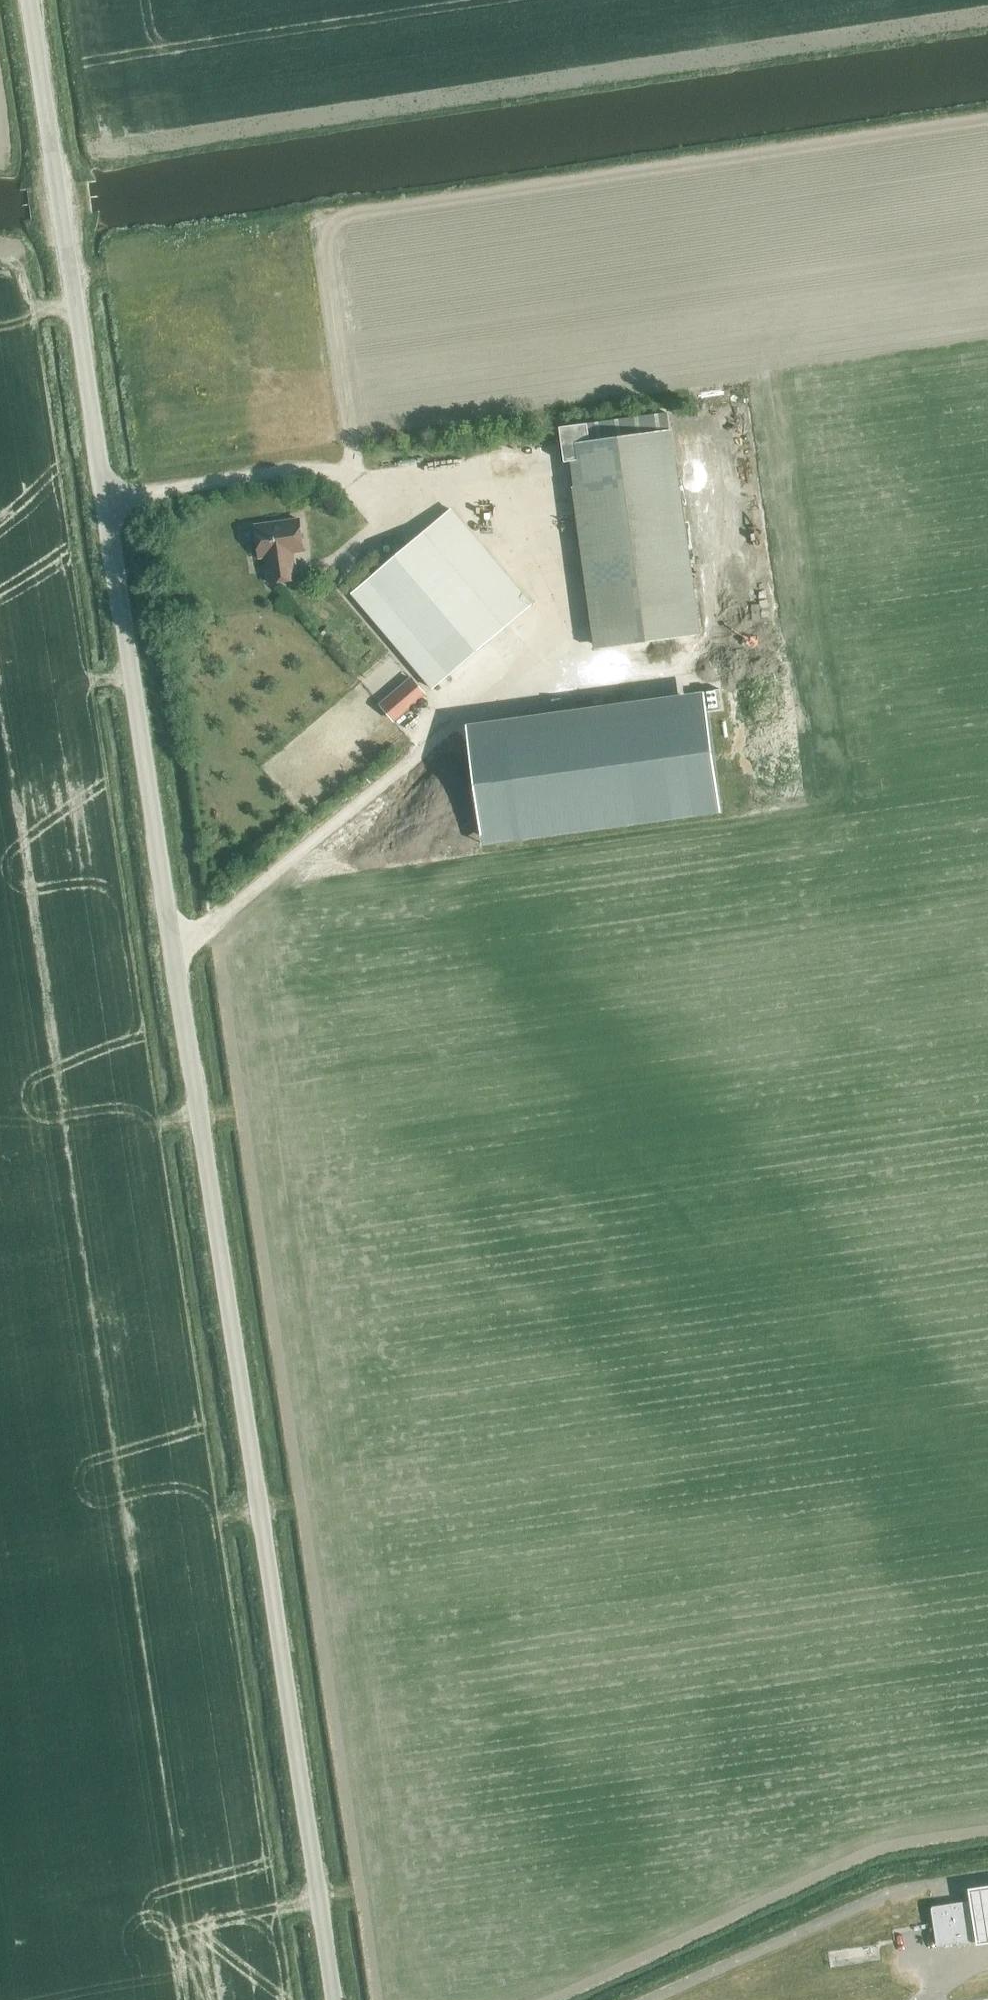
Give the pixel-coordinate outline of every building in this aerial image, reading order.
[(569,447),(597,646),(697,633),(669,433),(569,447)] [(352,595),(432,689),(532,605),(451,510),(352,595)] [(270,583),(297,580),(293,553),(304,551),(299,520),(255,526),(259,557),(266,556),(270,583)] [(722,813),(707,712),(723,710),(720,689),(695,693),(698,713),(507,740),(524,839),(722,813)] [(963,1905),(968,1937),(969,1946),(983,1944),(987,1943),(987,1886),(961,1890),(963,1905)] [(928,1905),(934,1943),(974,1937),(968,1899),(928,1905)]
